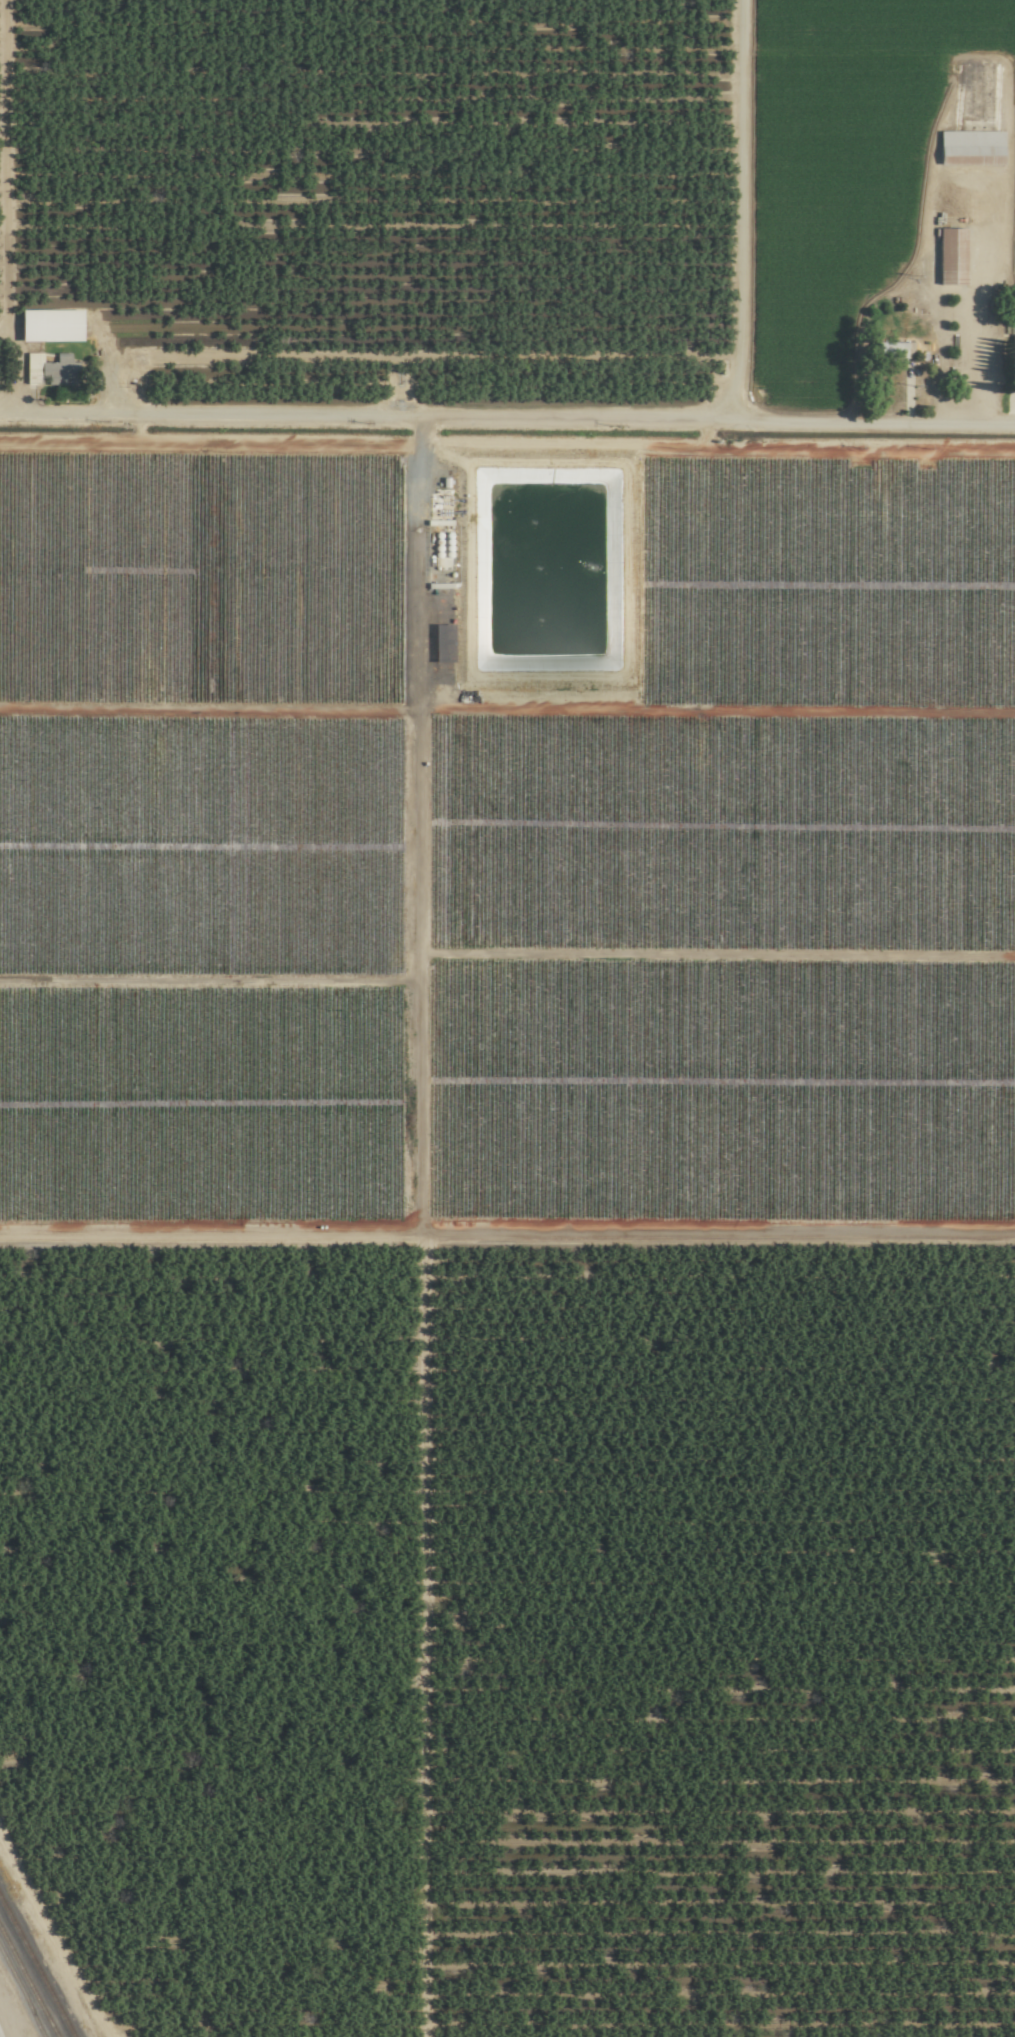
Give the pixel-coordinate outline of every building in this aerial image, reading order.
[(935,131),(936,156),(999,155),(999,130),(935,131)] [(961,283),(960,228),(934,229),(935,284),(961,283)] [(75,340),(76,310),(15,309),(15,340),(75,340)] [(23,352),(23,382),(61,382),(61,377),(73,376),(73,361),(67,361),(67,352),(53,352),(53,361),(38,361),(38,351),(23,352)]
